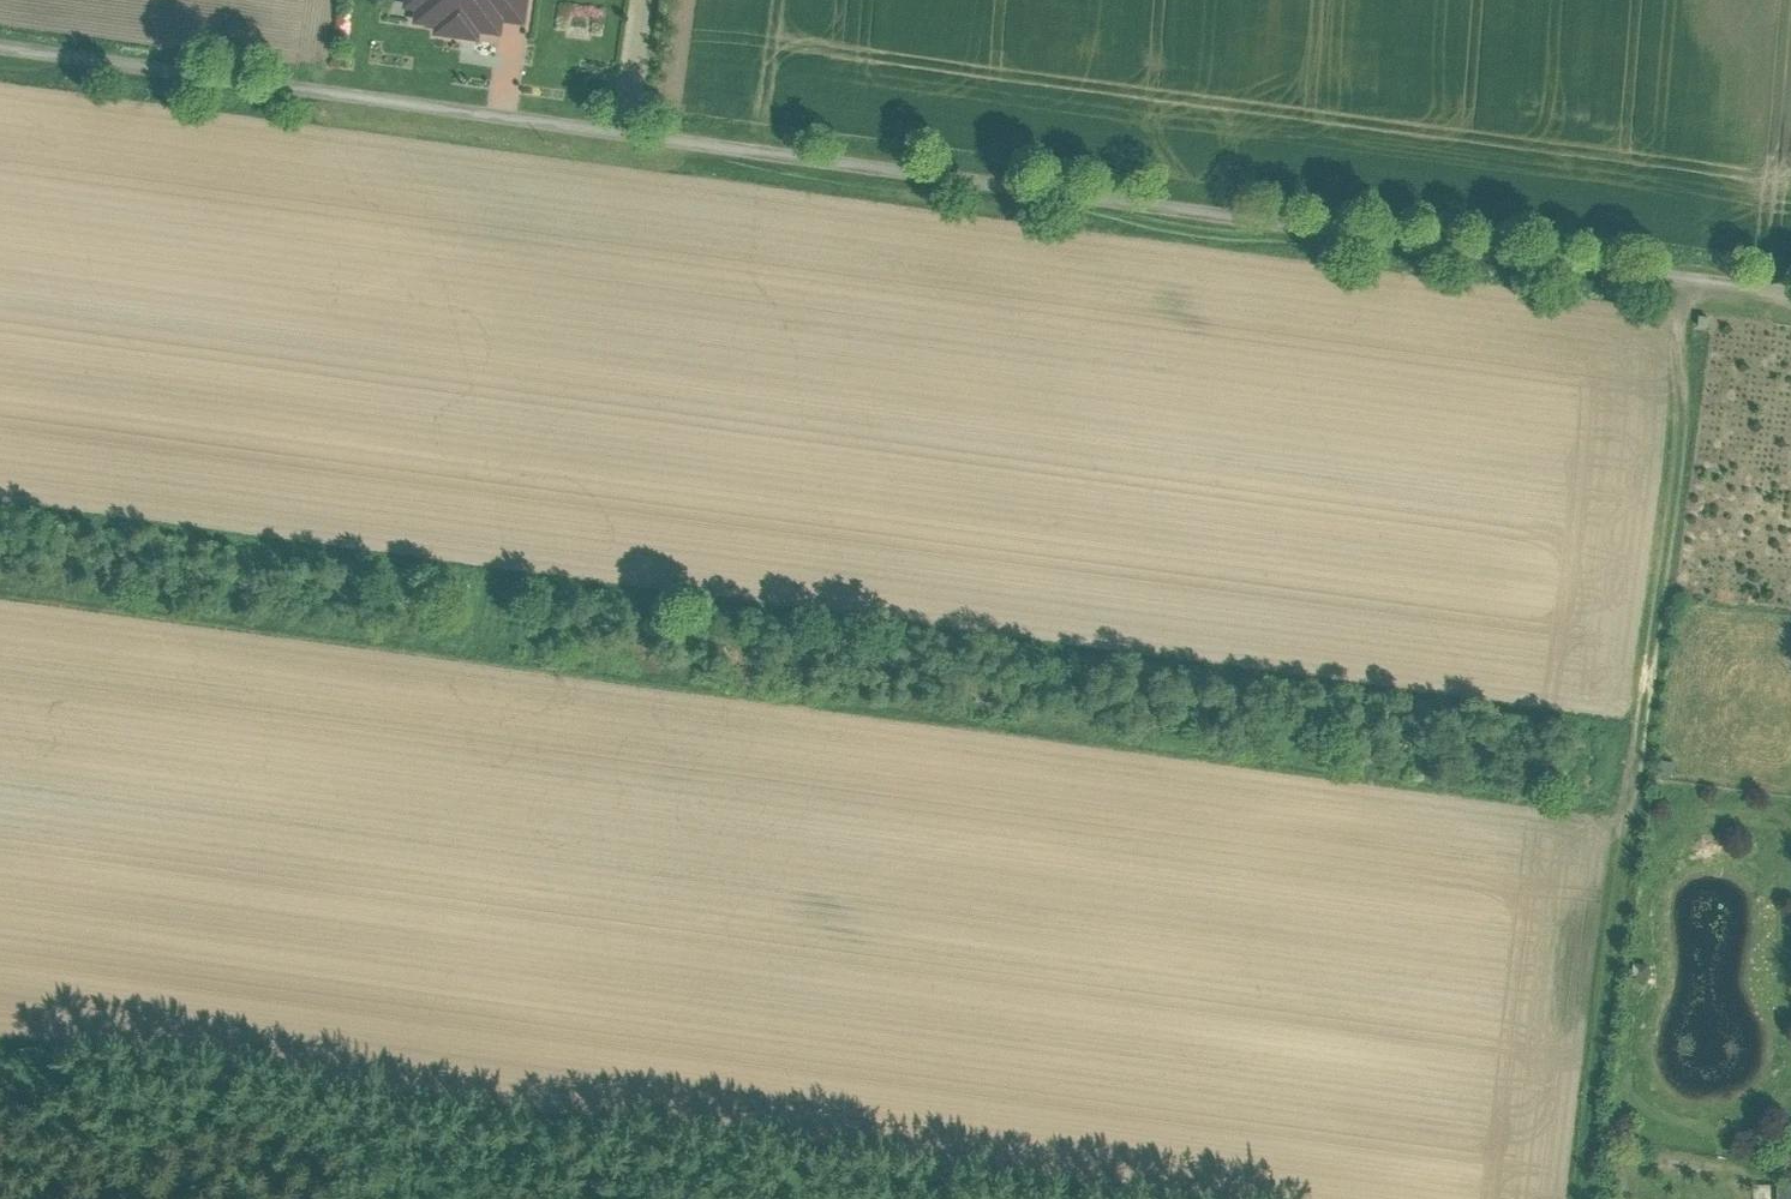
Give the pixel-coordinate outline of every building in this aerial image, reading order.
[(404,13),(417,15),(415,29),(434,32),(433,41),(480,46),(481,39),(503,41),(505,28),(528,30),(531,0),(406,0),(404,13)] [(1779,1182),(1779,1198),(1790,1198),(1790,1182),(1779,1182)]
